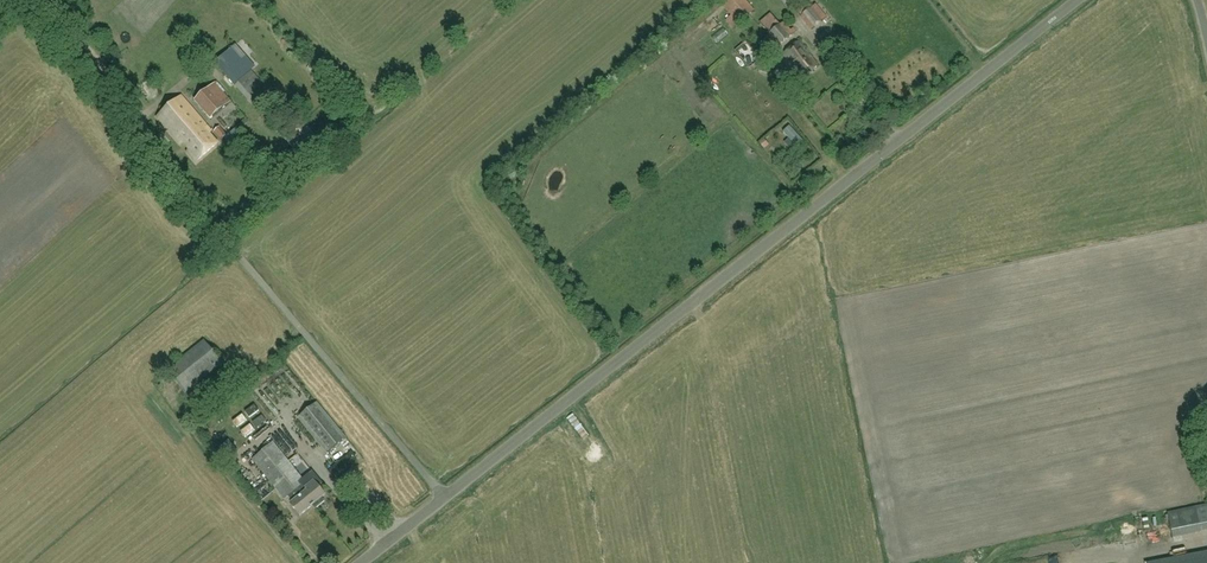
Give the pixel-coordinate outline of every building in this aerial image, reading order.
[(746,0),(730,0),(723,6),(732,16),(726,21),(732,29),(754,10),(746,0)] [(818,0),(812,4),(823,18),(829,14),(818,0)] [(797,10),(802,16),(812,7),(807,2),(797,10)] [(812,29),(823,20),(812,7),(802,16),(801,16),(812,29)] [(780,25),(773,16),(764,25),(770,33),(766,36),(768,38),(764,42),(771,51),(775,47),(776,48),(793,34),(784,22),(780,25)] [(796,70),(797,72),(802,79),(818,67),(800,41),(784,53),(788,58),(782,63),(790,74),(796,70)] [(761,58),(769,51),(763,43),(755,50),(761,58)] [(218,66),(227,75),(235,84),(253,106),(263,98),(270,91),(251,70),(255,66),(247,58),(243,61),(235,52),(218,66)] [(154,81),(144,88),(153,102),(163,95),(154,81)] [(216,83),(195,100),(211,119),(232,102),(216,83)] [(157,117),(182,145),(196,162),(218,144),(209,134),(211,132),(181,97),(157,117)] [(236,105),(229,108),(232,115),(240,112),(236,105)] [(214,130),(222,140),(223,140),(228,135),(219,126),(214,130)] [(238,128),(225,138),(230,144),(242,133),(238,128)] [(563,187),(569,177),(563,173),(556,182),(563,187)] [(770,185),(774,192),(781,188),(777,181),(770,185)] [(222,363),(204,340),(167,370),(185,392),(222,363)] [(317,403),(299,418),(327,453),(346,438),(317,403)] [(274,443),(263,451),(253,460),(285,498),(287,496),(293,502),(291,504),(300,515),(313,505),(315,508),(325,501),(322,498),(325,495),(317,486),(321,482),(312,472),(303,479),(274,443)] [(301,450),(291,456),(302,473),(312,466),(301,450)] [(1173,537),(1206,530),(1206,504),(1168,513),(1173,537)] [(1149,521),(1165,518),(1163,512),(1148,515),(1149,521)] [(1150,562),(1206,562),(1206,552),(1150,562)]
